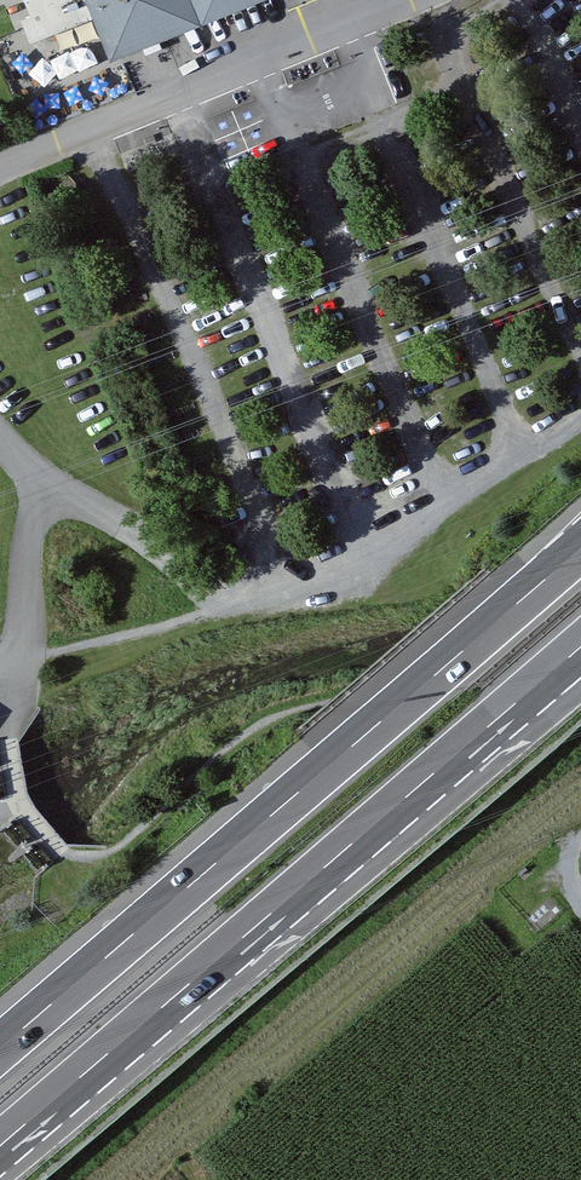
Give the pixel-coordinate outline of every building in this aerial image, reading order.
[(35,17),(26,21),(35,45),(98,19),(114,60),(128,54),(260,0),(28,0),(35,17)]
